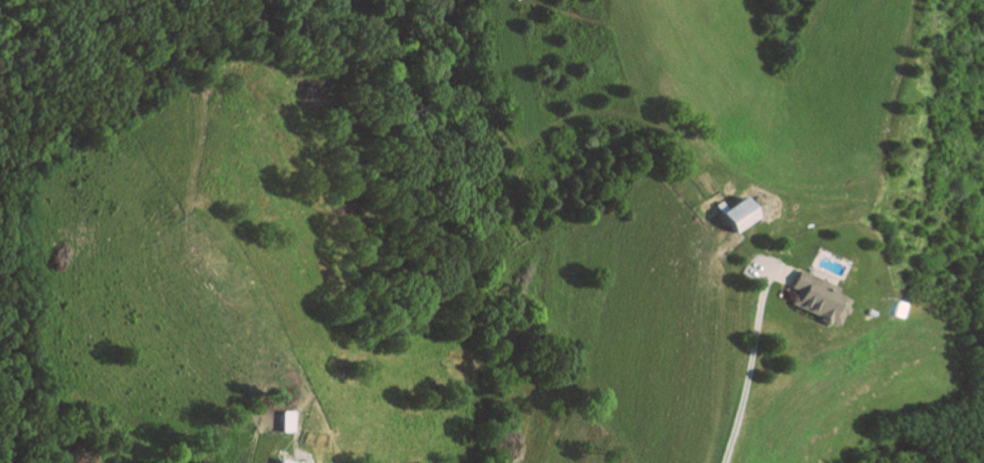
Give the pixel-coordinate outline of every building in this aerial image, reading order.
[(746,219),(732,196),(708,211),(722,234),(746,219)] [(736,231),(758,215),(743,196),(722,212),(736,231)] [(793,287),(797,277),(800,270),(840,287),(838,292),(851,297),(847,305),(850,306),(847,313),(844,311),(839,322),(832,319),(831,323),(820,318),(821,315),(793,303),(799,290),(793,287)] [(274,410),(275,431),(289,431),(288,410),(274,410)]
